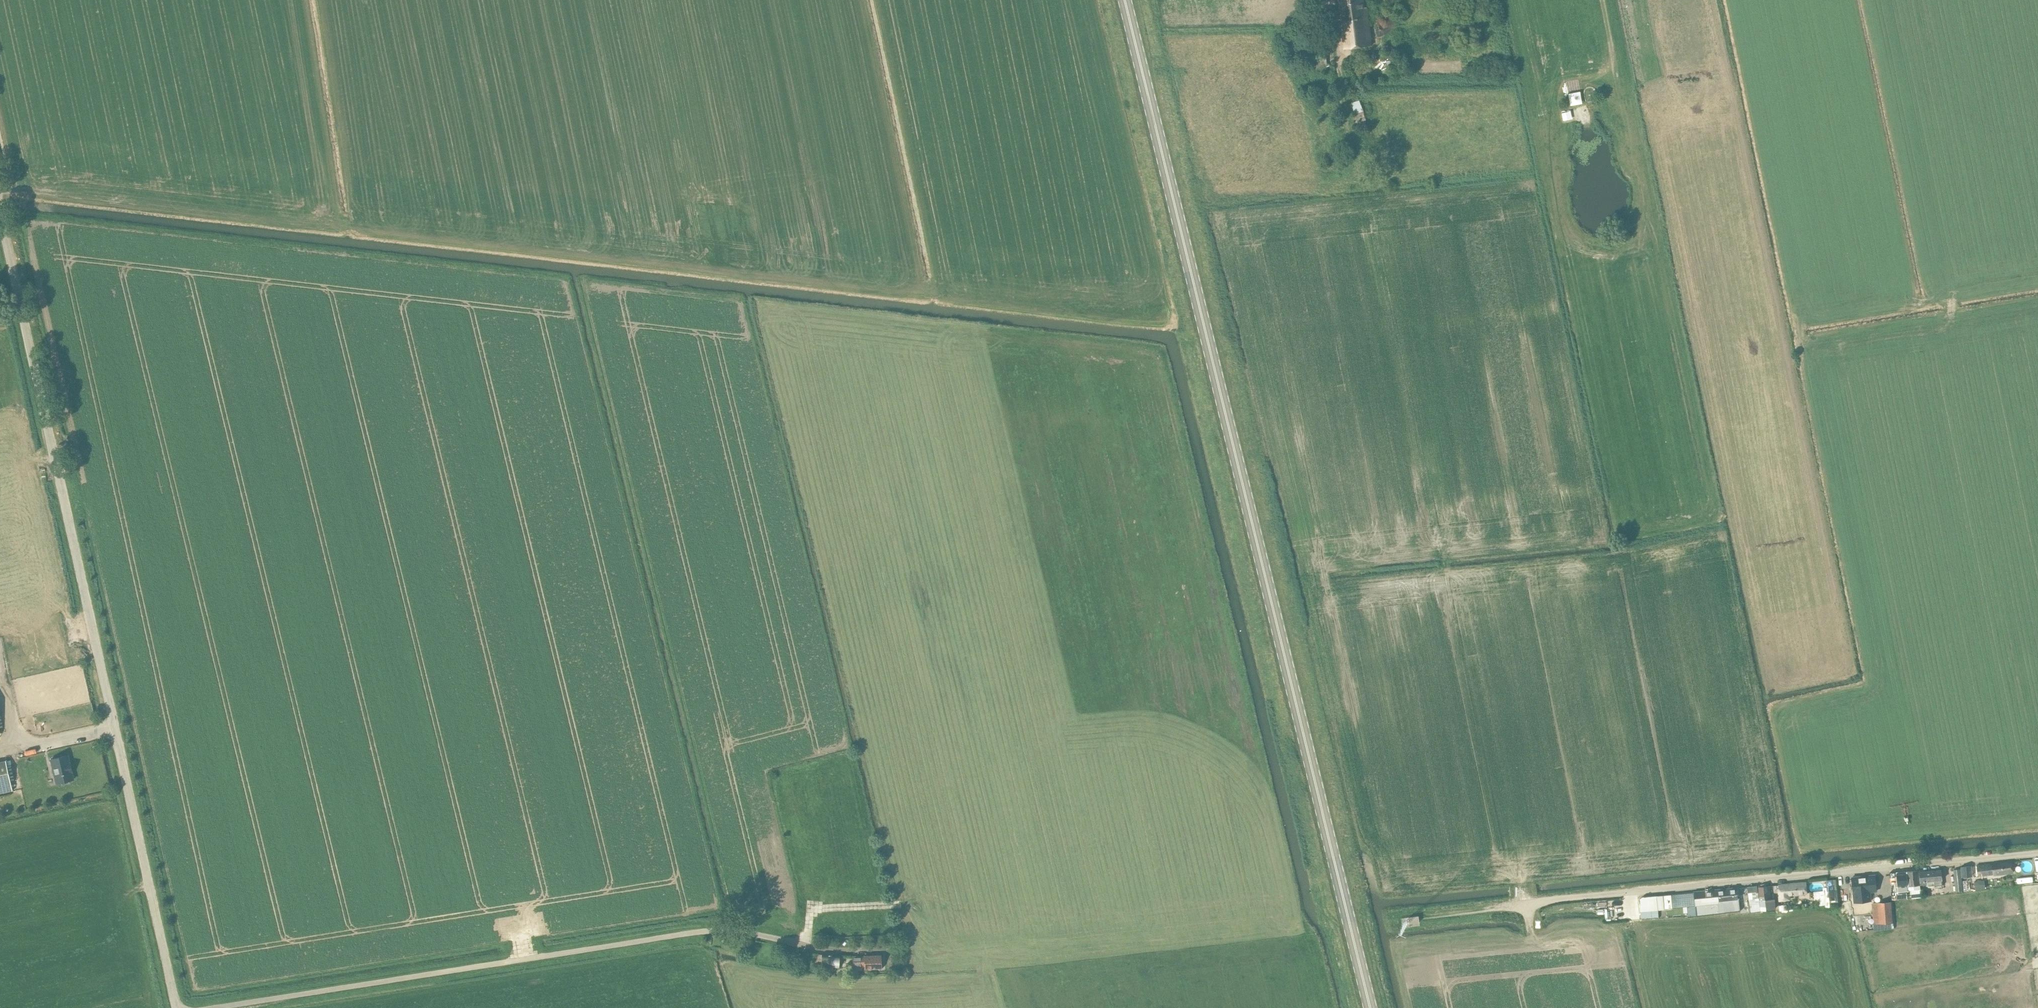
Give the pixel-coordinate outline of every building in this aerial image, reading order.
[(1339,0),(1344,47),(1372,43),(1367,5),(1364,5),(1364,0),(1339,0)] [(1315,70),(1328,69),(1328,54),(1314,54),(1315,70)] [(1390,69),(1389,54),(1379,54),(1379,70),(1390,69)] [(1358,125),(1365,123),(1358,100),(1351,102),(1358,125)] [(68,755),(51,759),(57,783),(62,782),(63,784),(68,783),(68,781),(74,779),(72,771),(70,763),(68,755)] [(3,793),(13,790),(6,760),(0,762),(0,793),(3,793)] [(1978,875),(2013,871),(2012,861),(1977,865),(1978,875)] [(1961,867),(1962,877),(1972,876),(1971,866),(1961,867)] [(1891,875),(1892,884),(1898,884),(1898,886),(1904,886),(1905,891),(1920,890),(1920,884),(1920,885),(1921,885),(1919,872),(1919,870),(1897,872),(1897,874),(1891,875)] [(1928,887),(1935,886),(1943,886),(1942,879),(1941,870),(1919,872),(1921,885),(1928,884),(1928,887)] [(1858,893),(1859,902),(1861,904),(1865,904),(1867,901),(1871,901),(1870,892),(1877,891),(1876,885),(1875,875),(1852,877),(1853,887),(1854,893),(1858,893)] [(1827,890),(1820,891),(1822,905),(1838,904),(1835,879),(1827,880),(1826,880),(1827,890)] [(1974,881),(1975,891),(1986,889),(1984,880),(1974,881)] [(1806,882),(1778,885),(1779,897),(1788,896),(1788,895),(1807,893),(1807,892),(1806,882)] [(1770,885),(1758,886),(1760,912),(1772,910),(1770,885)] [(1738,888),(1717,890),(1717,892),(1711,893),(1711,891),(1695,893),(1697,915),(1719,913),(1719,911),(1740,909),(1738,888)] [(1748,892),(1750,913),(1760,912),(1758,891),(1748,892)] [(1683,906),(1683,903),(1682,894),(1647,896),(1648,910),(1641,911),(1641,917),(1652,917),(1659,917),(1659,909),(1673,908),(1673,906),(1683,906)] [(1873,903),(1874,923),(1877,923),(1877,931),(1893,930),(1893,922),(1892,922),(1890,902),(1873,903)] [(813,954),(812,966),(839,968),(840,955),(813,954)] [(881,955),(852,956),(853,966),(863,965),(863,968),(881,968),(881,955)]
